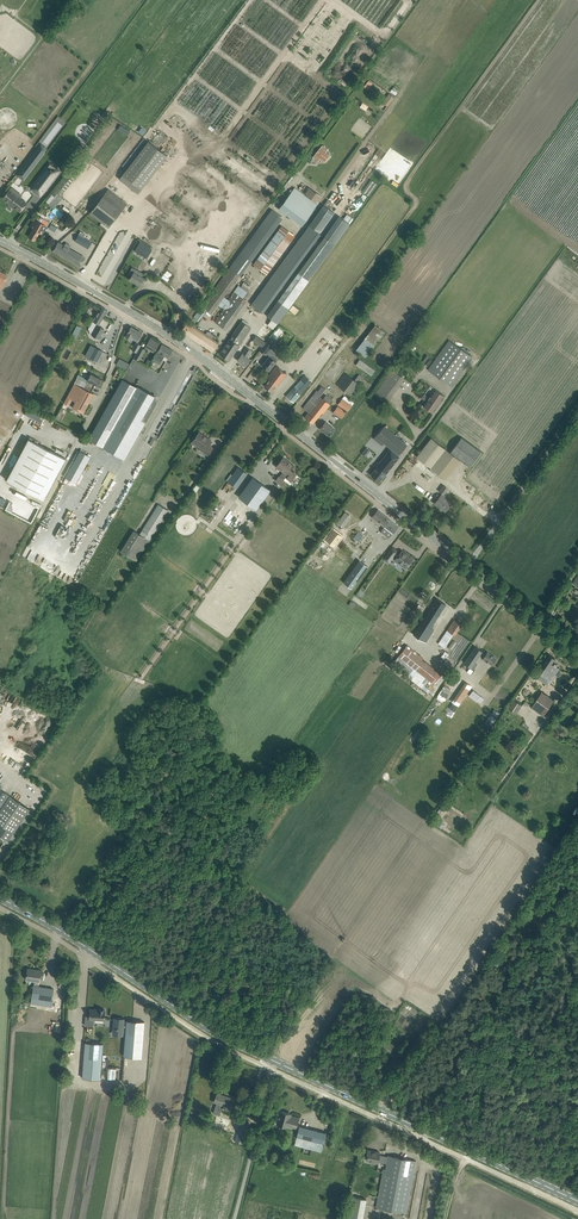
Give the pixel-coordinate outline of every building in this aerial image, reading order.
[(368,81),(364,87),(368,90),(373,84),(368,81)] [(394,87),(390,92),(396,96),(399,90),(394,87)] [(389,93),(382,103),(388,107),(394,97),(389,93)] [(148,140),(122,174),(142,189),(168,155),(148,140)] [(322,146),(313,157),(318,161),(320,158),(325,162),(329,156),(325,152),(327,149),(322,146)] [(32,154),(18,174),(23,178),(38,159),(32,154)] [(52,195),(46,202),(51,207),(57,199),(56,198),(83,166),(78,161),(51,194),(52,195)] [(52,164),(48,169),(50,170),(54,169),(56,175),(60,170),(52,164)] [(42,176),(34,187),(36,189),(34,191),(41,196),(46,189),(40,185),(45,178),(42,176)] [(371,180),(362,191),(368,195),(377,184),(371,180)] [(27,203),(17,196),(19,193),(11,187),(3,198),(20,212),(27,203)] [(305,221),(318,204),(295,187),(282,204),(305,221)] [(109,227),(127,204),(108,189),(90,213),(109,227)] [(272,209),(194,317),(198,320),(206,309),(212,313),(218,305),(223,309),(215,321),(226,329),(247,300),(234,291),(228,299),(224,296),(240,275),(241,276),(283,217),(272,209)] [(263,313),(321,234),(331,219),(320,211),(251,304),(263,313)] [(33,229),(29,237),(35,240),(40,232),(43,234),(50,223),(45,220),(38,216),(36,219),(35,219),(30,227),(33,229)] [(339,217),(324,237),(267,316),(272,320),(268,325),(273,329),(349,225),(339,217)] [(199,267),(224,226),(214,220),(189,260),(199,267)] [(267,274),(295,236),(281,226),(253,264),(267,274)] [(92,242),(87,240),(79,235),(75,241),(89,249),(92,242)] [(163,281),(187,249),(171,237),(147,268),(163,281)] [(85,258),(69,248),(71,246),(66,243),(64,246),(58,242),(53,251),(80,266),(85,258)] [(139,242),(134,251),(147,258),(152,248),(139,242)] [(25,281),(31,271),(20,265),(15,275),(25,281)] [(132,276),(130,279),(140,285),(140,284),(142,285),(145,280),(143,279),(144,278),(142,277),(143,274),(143,273),(132,267),(128,274),(132,276)] [(272,274),(270,272),(264,281),(267,283),(272,274)] [(193,275),(180,294),(189,300),(202,282),(193,275)] [(299,310),(293,305),(289,309),(295,314),(299,310)] [(98,326),(108,310),(101,306),(89,327),(94,330),(92,334),(98,338),(103,329),(98,326)] [(187,322),(181,330),(190,336),(196,327),(187,322)] [(242,322),(230,339),(220,354),(229,360),(239,345),(235,342),(237,340),(238,341),(248,326),(242,322)] [(374,324),(356,350),(366,357),(385,332),(374,324)] [(76,340),(82,327),(77,325),(71,337),(76,340)] [(137,341),(142,333),(137,330),(135,329),(131,327),(128,333),(127,333),(128,333),(125,337),(130,339),(131,338),(137,341)] [(196,327),(190,336),(199,343),(213,351),(219,343),(205,334),(196,327)] [(266,343),(256,336),(253,341),(262,347),(266,343)] [(154,353),(160,343),(151,338),(145,347),(154,353)] [(265,355),(274,343),(269,340),(260,351),(265,355)] [(451,386),(472,357),(449,341),(428,370),(451,386)] [(141,345),(136,342),(132,350),(136,353),(141,345)] [(168,358),(172,350),(162,344),(158,351),(153,360),(159,364),(162,360),(161,360),(164,355),(168,358)] [(91,345),(86,355),(97,362),(103,351),(91,345)] [(139,360),(141,357),(145,349),(141,347),(134,358),(139,360)] [(247,357),(252,350),(247,347),(242,354),(238,360),(246,366),(250,359),(247,357)] [(267,370),(269,371),(278,359),(271,353),(262,365),(264,367),(264,368),(266,370),(267,370)] [(120,358),(116,365),(126,370),(130,364),(120,358)] [(371,375),(375,369),(360,358),(356,364),(371,375)] [(277,386),(287,374),(276,366),(267,378),(269,379),(264,386),(271,391),(277,385),(277,386)] [(392,369),(375,393),(388,402),(405,379),(392,369)] [(336,383),(352,396),(361,384),(345,372),(336,383)] [(98,386),(101,379),(91,373),(87,380),(88,381),(87,382),(78,377),(75,383),(84,388),(91,392),(95,384),(98,386)] [(300,379),(286,396),(294,403),(297,398),(308,385),(312,380),(304,374),(300,379)] [(372,384),(359,374),(355,379),(368,389),(372,384)] [(146,422),(157,403),(156,402),(156,401),(155,397),(154,397),(155,396),(137,386),(137,387),(123,379),(89,439),(124,459),(146,422)] [(83,412),(93,393),(91,392),(84,388),(75,383),(64,402),(69,405),(73,399),(76,401),(75,401),(74,403),(74,404),(73,407),(83,412)] [(330,405),(329,404),(332,400),(326,396),(323,399),(320,397),(321,395),(326,388),(322,386),(318,392),(317,391),(303,408),(308,413),(305,417),(313,423),(322,413),(323,414),(327,409),(330,405)] [(432,412),(444,396),(435,389),(429,397),(425,394),(422,398),(426,401),(423,406),(432,412)] [(347,411),(352,405),(343,398),(338,404),(347,411)] [(346,412),(337,406),(333,412),(342,418),(346,412)] [(29,408),(26,413),(39,420),(42,415),(29,408)] [(333,430),(330,428),(331,426),(325,422),(320,429),(321,428),(324,431),(323,431),(325,433),(325,434),(329,436),(333,430)] [(399,455),(407,445),(384,426),(374,439),(382,445),(384,443),(391,448),(379,463),(378,462),(374,466),(376,468),(371,475),(379,482),(386,473),(386,474),(399,457),(399,455)] [(209,445),(212,441),(206,437),(203,435),(199,432),(192,441),(205,450),(203,452),(208,455),(213,448),(209,445)] [(470,467),(481,452),(461,437),(450,452),(431,438),(416,456),(431,468),(429,470),(435,474),(436,472),(445,479),(461,460),(470,467)] [(6,481),(43,500),(65,459),(28,440),(6,481)] [(361,451),(368,457),(374,450),(366,444),(361,451)] [(80,451),(79,453),(65,477),(76,483),(91,456),(80,451)] [(294,469),(296,467),(283,457),(276,466),(283,472),(279,477),(279,476),(276,480),(283,486),(286,482),(283,480),(286,477),(291,481),(296,475),(292,472),(293,470),(293,471),(294,470),(294,469)] [(236,487),(247,473),(238,467),(228,481),(236,487)] [(270,490),(253,477),(239,497),(256,509),(270,490)] [(197,485),(192,491),(195,494),(200,487),(197,485)] [(444,495),(449,488),(444,485),(439,491),(444,495)] [(451,503),(441,495),(434,503),(445,511),(451,503)] [(149,540),(168,511),(158,505),(140,533),(134,530),(121,550),(137,560),(149,540)] [(390,519),(378,509),(372,517),(384,527),(390,519)] [(345,511),(338,522),(344,527),(352,516),(345,511)] [(392,534),(399,526),(390,519),(384,527),(382,530),(382,533),(387,537),(390,536),(392,534)] [(333,529),(326,539),(335,546),(342,536),(333,529)] [(358,532),(354,538),(359,542),(363,535),(358,532)] [(397,552),(397,551),(392,547),(384,558),(389,562),(395,554),(397,552)] [(406,568),(412,560),(407,556),(408,555),(402,551),(399,554),(397,552),(395,554),(397,556),(395,559),(406,568)] [(359,560),(343,582),(352,589),(368,566),(359,560)] [(431,627),(443,609),(446,604),(436,598),(413,634),(426,643),(435,629),(431,627)] [(455,635),(462,625),(454,619),(447,630),(455,635)] [(453,641),(448,648),(451,650),(456,643),(453,641)] [(408,645),(399,656),(395,661),(410,673),(408,677),(422,688),(429,680),(434,683),(441,674),(437,671),(438,670),(423,659),(424,658),(408,645)] [(482,651),(475,647),(465,663),(474,669),(477,665),(474,663),(479,656),(481,652),(482,651)] [(445,651),(441,658),(447,662),(451,655),(445,651)] [(492,665),(496,658),(487,652),(485,654),(481,652),(479,656),(482,658),(482,659),(492,665)] [(559,668),(552,663),(556,658),(550,654),(538,671),(551,680),(559,668)] [(437,699),(445,703),(455,682),(447,678),(437,699)] [(562,692),(567,685),(559,680),(555,686),(562,692)] [(473,689),(469,695),(476,701),(481,695),(480,695),(473,689)] [(544,715),(554,700),(542,692),(532,707),(544,715)] [(509,707),(517,713),(522,705),(515,699),(509,707)] [(452,703),(448,709),(454,712),(457,707),(452,703)] [(494,710),(484,724),(489,727),(499,713),(494,710)] [(29,809),(16,799),(0,788),(0,838),(7,843),(10,838),(29,809)] [(54,988),(51,988),(39,986),(39,981),(40,981),(41,970),(28,968),(26,979),(34,980),(33,986),(31,1002),(51,1004),(54,988)] [(412,1007),(410,1010),(417,1015),(419,1012),(412,1007)] [(93,1026),(93,1021),(93,1019),(104,1020),(105,1010),(104,1010),(104,1009),(98,1009),(98,1010),(90,1009),(89,1016),(86,1016),(85,1025),(93,1026)] [(44,1012),(44,1025),(56,1025),(57,1012),(44,1012)] [(142,1057),(144,1021),(127,1020),(127,1022),(124,1021),(124,1018),(114,1017),(114,1021),(113,1027),(118,1028),(118,1033),(126,1033),(124,1056),(142,1057)] [(85,1042),(82,1078),(100,1080),(103,1044),(85,1042)] [(231,1108),(234,1100),(235,1099),(217,1093),(214,1102),(217,1103),(213,1113),(220,1115),(221,1111),(220,1111),(222,1105),(231,1108)] [(299,1118),(291,1115),(291,1114),(280,1110),(277,1123),(296,1128),(299,1118)] [(245,1115),(239,1136),(246,1138),(252,1117),(245,1115)] [(213,1126),(227,1131),(230,1120),(217,1116),(213,1126)] [(296,1137),(323,1144),(326,1133),(299,1126),(296,1137)] [(386,1169),(384,1169),(376,1207),(406,1213),(416,1161),(388,1155),(388,1156),(380,1155),(380,1152),(368,1150),(366,1160),(378,1162),(387,1163),(386,1169)] [(350,1196),(349,1201),(365,1204),(366,1199),(350,1196)]
